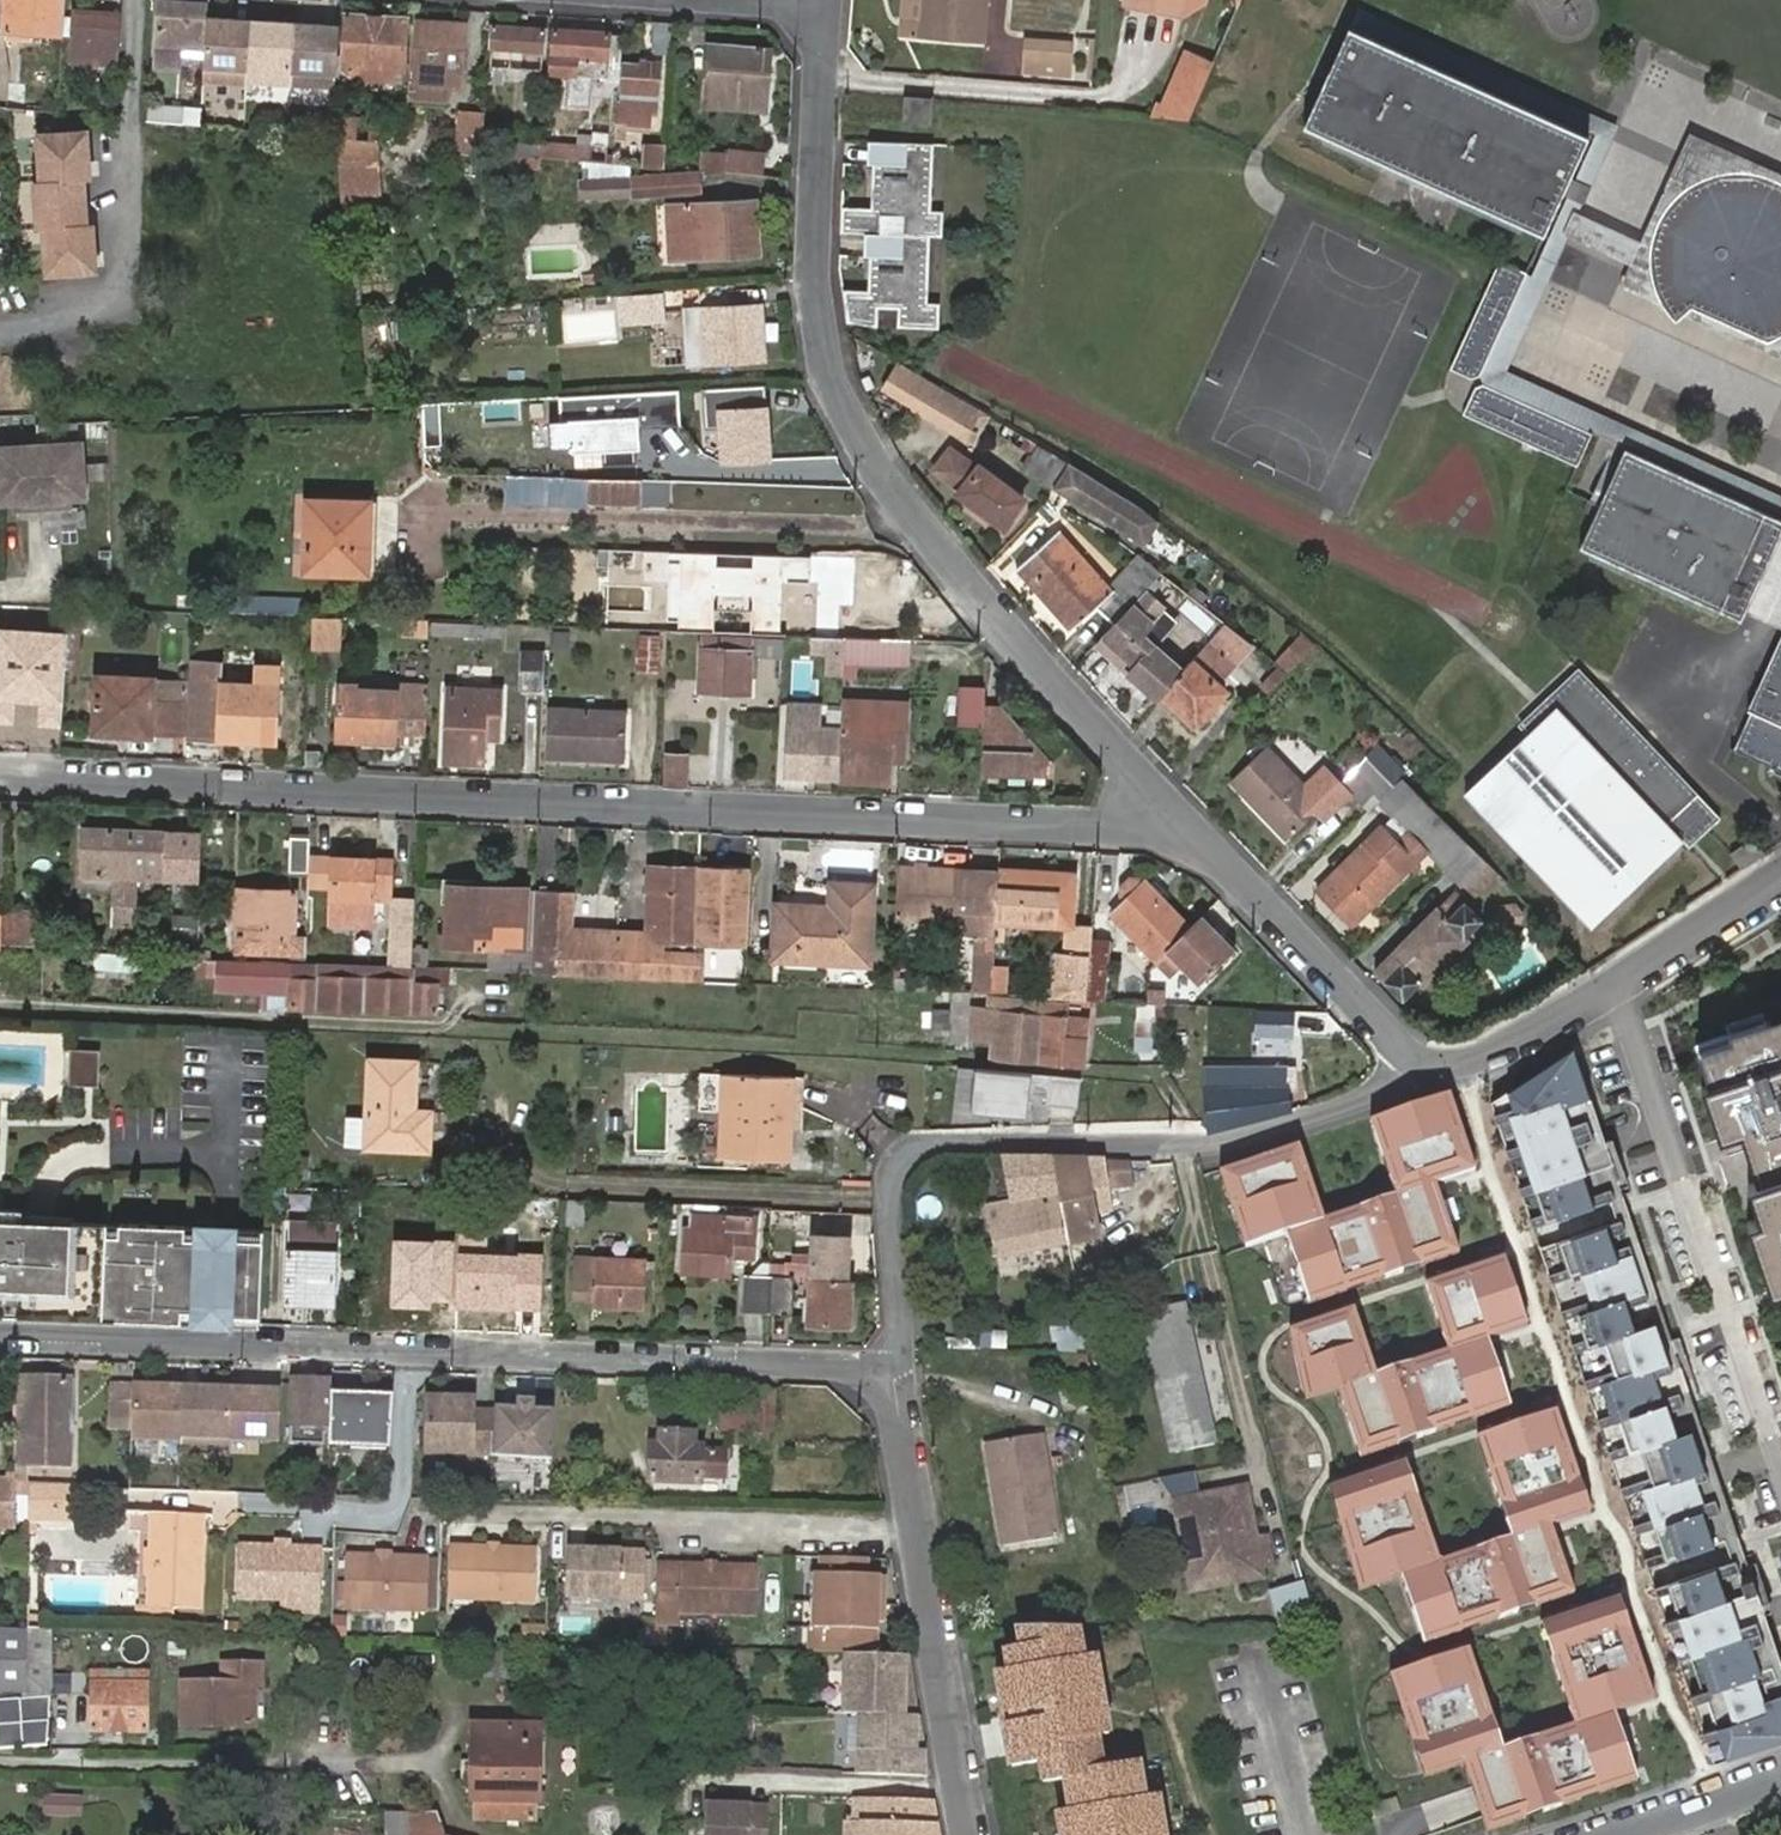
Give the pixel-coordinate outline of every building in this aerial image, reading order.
[(6,29),(25,29),(24,38),(33,38),(33,30),(63,31),(65,0),(7,0),(6,29)] [(917,35),(978,39),(981,0),(919,0),(918,17),(917,35)] [(1126,5),(1181,17),(1185,0),(1127,0),(1126,5)] [(1206,0),(1185,0),(1181,17),(1205,4),(1206,0)] [(208,5),(159,1),(155,68),(179,70),(181,49),(204,50),(207,17),(208,5)] [(1589,187),(1617,125),(1358,8),(1349,29),(1368,37),(1371,32),(1595,133),(1573,180),(1589,187)] [(73,52),(117,55),(120,16),(74,13),(72,35),(76,35),(73,52)] [(541,70),(544,16),(495,13),(491,78),(499,78),(500,68),(541,70)] [(343,55),(337,55),(336,78),(402,82),(406,18),(347,14),(343,55)] [(251,20),(207,17),(204,50),(202,80),(246,84),(251,20)] [(901,34),(917,35),(918,17),(903,17),(901,34)] [(295,23),(251,20),(246,84),(290,87),(295,23)] [(419,21),(415,72),(445,74),(445,86),(464,87),(468,24),(419,21)] [(339,26),(295,23),(290,87),(335,90),(336,78),(337,55),(339,26)] [(669,56),(670,25),(655,24),(655,55),(669,56)] [(25,29),(6,29),(5,37),(24,38),(25,29)] [(1570,179),(1589,139),(1350,29),(1306,128),(1544,237),(1547,229),(1557,208),(1563,196),(1570,179)] [(619,78),(622,36),(555,32),(552,75),(569,75),(567,105),(591,107),(593,77),(619,78)] [(1071,45),(1027,41),(1025,73),(1069,75),(1071,45)] [(704,105),(721,106),(722,93),(755,95),(755,108),(767,108),(770,64),(758,64),(760,49),(709,46),(704,105)] [(770,50),(760,49),(758,64),(770,64),(770,50)] [(1192,90),(1202,65),(1178,56),(1156,115),(1178,123),(1191,89),(1192,90)] [(621,111),(617,111),(615,135),(629,136),(629,123),(653,124),(653,114),(660,113),(662,74),(641,73),(641,65),(623,64),(621,111)] [(663,66),(641,65),(641,73),(662,74),(663,66)] [(445,74),(415,72),(414,84),(445,86),(445,74)] [(6,108),(10,109),(23,110),(25,85),(8,83),(6,108)] [(722,93),(721,106),(755,108),(755,95),(722,93)] [(926,97),(902,95),(899,120),(924,122),(926,107),(926,97)] [(183,107),(149,104),(147,122),(182,124),(183,107)] [(201,109),(183,107),(182,124),(199,126),(201,109)] [(478,134),(479,112),(462,111),(461,134),(458,134),(457,146),(479,146),(480,135),(478,134)] [(379,142),(382,142),(384,120),(333,117),(332,137),(339,138),(379,142)] [(86,132),(38,135),(41,181),(36,181),(39,228),(44,228),(46,273),(95,270),(92,223),(86,223),(83,179),(89,179),(86,132)] [(593,132),(592,143),(591,161),(614,163),(615,154),(606,152),(607,132),(593,132)] [(1652,251),(1653,245),(1655,233),(1660,221),(1665,210),(1673,200),(1677,196),(1686,188),(1696,181),(1707,176),(1719,173),(1731,170),(1743,170),(1755,172),(1767,175),(1778,179),(1780,181),(1780,174),(1690,133),(1639,245),(1576,216),(1566,238),(1629,267),(1621,288),(1668,308),(1661,298),(1657,286),(1655,279),(1652,269),(1652,251)] [(339,138),(342,196),(382,193),(379,142),(339,138)] [(570,141),(542,139),(541,156),(568,159),(570,141)] [(592,143),(570,141),(568,159),(591,161),(592,143)] [(935,146),(870,142),(870,148),(876,148),(875,164),(872,209),(842,206),(840,230),(864,232),(881,233),(882,215),(901,217),(900,235),(928,237),(941,238),(943,214),(930,213),(935,146)] [(766,176),(767,169),(769,154),(727,149),(726,154),(725,172),(766,176)] [(614,163),(623,163),(623,150),(615,150),(615,154),(614,163)] [(666,167),(666,152),(648,151),(647,165),(666,167)] [(705,152),(704,171),(725,172),(726,154),(705,152)] [(766,176),(779,177),(779,169),(767,169),(766,176)] [(1652,251),(1652,269),(1655,279),(1657,286),(1661,298),(1668,308),(1676,322),(1685,315),(1691,309),(1769,343),(1780,337),(1780,181),(1778,179),(1767,175),(1755,172),(1743,170),(1731,170),(1719,173),(1707,176),(1696,181),(1686,188),(1677,196),(1673,200),(1665,210),(1660,221),(1655,233),(1653,245),(1652,251)] [(700,172),(581,178),(581,197),(658,194),(701,191),(700,172)] [(1573,180),(1570,179),(1563,196),(1566,197),(1581,204),(1589,187),(1573,180)] [(343,214),(360,212),(360,195),(342,196),(343,214)] [(1566,197),(1530,276),(1525,273),(1478,377),(1482,385),(1587,433),(1589,427),(1780,514),(1780,496),(1506,372),(1566,238),(1576,216),(1581,204),(1566,197)] [(665,209),(668,263),(757,258),(754,203),(665,209)] [(863,238),(869,239),(865,299),(842,297),(845,317),(874,324),(875,306),(894,308),(893,326),(935,329),(936,305),(923,304),(928,237),(900,235),(881,233),(864,232),(863,238)] [(1525,273),(1498,262),(1450,370),(1471,380),(1478,377),(1525,273)] [(592,276),(583,276),(583,286),(593,285),(592,276)] [(619,328),(664,324),(662,298),(617,302),(619,328)] [(694,368),(764,363),(760,308),(690,312),(694,368)] [(1769,343),(1691,309),(1685,315),(1780,360),(1780,337),(1769,343)] [(883,393),(963,439),(977,413),(898,366),(883,393)] [(769,396),(768,380),(707,384),(708,401),(769,396)] [(1474,388),(1462,415),(1576,467),(1591,435),(1587,433),(1482,385),(1474,388)] [(543,413),(543,443),(642,442),(641,422),(676,421),(676,387),(557,388),(558,413),(543,413)] [(720,465),(772,462),(769,405),(717,408),(720,465)] [(977,413),(963,439),(974,445),(988,420),(977,413)] [(1053,491),(1067,464),(1006,428),(1000,439),(1033,459),(1024,473),(1053,491)] [(604,444),(604,457),(634,457),(635,444),(604,444)] [(93,448),(50,451),(55,516),(74,515),(74,506),(97,505),(93,448)] [(7,454),(11,511),(34,508),(35,517),(55,516),(50,451),(7,454)] [(977,472),(952,453),(937,473),(962,492),(959,496),(1003,528),(1023,500),(979,469),(977,472)] [(1581,551),(1740,623),(1743,615),(1779,534),(1780,531),(1780,524),(1625,454),(1581,551)] [(1139,508),(1067,464),(1053,491),(1125,533),(1139,508)] [(520,479),(508,479),(507,501),(519,502),(520,479)] [(651,483),(520,479),(519,502),(553,503),(553,492),(585,493),(584,505),(594,505),(594,498),(651,501),(650,505),(667,506),(667,484),(659,483),(651,483)] [(553,492),(553,503),(584,505),(585,493),(553,492)] [(305,503),(303,574),(367,575),(368,505),(305,503)] [(1156,520),(1139,508),(1125,533),(1142,543),(1156,520)] [(1079,519),(1068,530),(1111,574),(1122,563),(1079,519)] [(1779,534),(1743,615),(1780,633),(1780,535),(1779,534)] [(1143,594),(1161,576),(1148,566),(1119,597),(1113,592),(1107,595),(1055,537),(1017,571),(1072,629),(1098,605),(1116,623),(1130,608),(1143,594)] [(808,578),(808,605),(878,606),(879,555),(752,553),(751,577),(808,578)] [(1097,643),(1158,700),(1182,673),(1140,635),(1162,611),(1143,594),(1130,608),(1116,623),(1097,643)] [(66,608),(65,626),(94,627),(95,609),(66,608)] [(336,650),(337,619),(307,617),(306,650),(336,650)] [(424,640),(425,622),(401,621),(400,639),(424,640)] [(488,628),(430,625),(430,637),(487,640),(488,628)] [(1225,627),(1211,642),(1182,673),(1158,700),(1173,713),(1178,708),(1196,725),(1224,695),(1215,687),(1235,665),(1251,647),(1225,627)] [(0,628),(0,723),(61,726),(67,631),(0,628)] [(500,629),(488,628),(487,640),(500,641),(500,629)] [(1746,712),(1749,714),(1780,728),(1780,635),(1746,712)] [(661,637),(639,637),(638,674),(659,675),(661,637)] [(780,658),(780,641),(701,638),(698,693),(748,696),(750,656),(780,658)] [(905,665),(906,641),(844,638),(844,641),(844,653),(843,663),(905,665)] [(844,653),(844,641),(820,641),(820,652),(844,653)] [(541,688),(542,653),(521,652),(519,689),(541,688)] [(253,672),(279,675),(280,658),(255,655),(253,672)] [(1536,727),(1465,794),(1592,929),(1684,842),(1668,824),(1695,797),(1576,670),(1548,697),(1557,707),(1536,727)] [(181,736),(181,738),(274,741),(275,722),(275,685),(221,682),(220,676),(184,675),(184,681),(183,703),(181,736)] [(158,679),(95,677),(92,733),(181,736),(183,703),(157,702),(158,679)] [(184,681),(158,679),(157,702),(183,703),(184,681)] [(480,762),(482,738),(483,712),(500,713),(501,690),(447,687),(444,761),(480,762)] [(355,696),(337,695),(336,738),(393,740),(393,734),(425,735),(426,699),(395,697),(378,697),(379,690),(355,689),(355,696)] [(984,706),(984,691),(961,690),(960,725),(983,727),(984,706)] [(1557,707),(1548,697),(1527,716),(1536,727),(1557,707)] [(838,782),(840,738),(840,727),(818,726),(818,707),(785,705),(782,780),(838,782)] [(983,727),(980,774),(1051,778),(1052,763),(1039,748),(1032,748),(1032,741),(1002,708),(984,706),(983,727)] [(1191,730),(1196,725),(1178,708),(1173,713),(1191,730)] [(625,714),(547,709),(545,755),(623,761),(625,714)] [(483,712),(482,738),(499,738),(500,713),(483,712)] [(1732,753),(1780,775),(1780,728),(1749,714),(1732,753)] [(901,759),(903,719),(846,716),(845,738),(840,738),(838,782),(888,785),(889,773),(890,759),(891,759),(901,759)] [(1232,780),(1289,838),(1322,806),(1265,747),(1232,780)] [(1351,775),(1378,801),(1401,778),(1404,775),(1378,749),(1351,775)] [(665,756),(664,787),(686,788),(688,756),(665,756)] [(889,773),(901,774),(901,759),(891,759),(890,759),(889,773)] [(1428,851),(1445,869),(1446,868),(1468,845),(1414,792),(1401,778),(1378,801),(1377,802),(1394,819),(1356,855),(1359,858),(1343,875),(1339,871),(1318,891),(1353,927),(1428,851)] [(200,835),(81,828),(78,888),(113,890),(112,919),(109,920),(108,950),(122,951),(124,922),(131,923),(134,876),(198,879),(200,835)] [(308,875),(309,840),(289,839),(288,874),(308,875)] [(1356,855),(1339,871),(1343,875),(1359,858),(1356,855)] [(362,867),(362,858),(332,857),(330,912),(352,913),(353,895),(388,898),(389,868),(362,867)] [(389,859),(362,858),(362,867),(389,868),(389,859)] [(979,934),(977,982),(992,982),(996,923),(999,876),(999,872),(1000,869),(928,865),(915,865),(897,864),(895,914),(954,918),(953,933),(979,934)] [(699,870),(648,867),(644,931),(643,940),(653,941),(695,943),(695,942),(699,870)] [(695,942),(746,944),(751,871),(699,870),(695,942)] [(999,877),(996,923),(1069,926),(1069,925),(1071,875),(1044,874),(1044,879),(999,877)] [(1158,960),(1189,930),(1145,884),(1142,886),(1137,882),(1127,881),(1119,889),(1117,897),(1124,905),(1114,913),(1158,960)] [(488,971),(529,974),(533,889),(447,887),(445,945),(489,947),(488,971)] [(835,887),(834,912),(853,914),(854,889),(835,887)] [(529,974),(615,978),(616,940),(617,931),(572,928),(574,891),(533,889),(529,974)] [(853,914),(834,912),(777,910),(773,960),(871,966),(875,890),(854,889),(853,914)] [(235,953),(304,956),(305,940),(292,940),(294,893),(239,890),(235,953)] [(1425,987),(1470,942),(1466,938),(1482,921),(1453,893),(1384,963),(1378,958),(1372,965),(1378,970),(1375,974),(1404,1001),(1421,984),(1425,987)] [(389,967),(410,968),(413,904),(392,904),(389,967)] [(34,942),(67,945),(69,913),(35,911),(34,942)] [(894,929),(953,933),(954,918),(895,914),(894,929)] [(1234,951),(1203,917),(1189,930),(1158,960),(1170,974),(1181,965),(1199,984),(1234,951)] [(1092,953),(1093,926),(1069,925),(1069,926),(1068,953),(1092,953)] [(653,941),(643,940),(644,931),(617,931),(616,940),(653,942),(653,941)] [(616,940),(615,978),(703,982),(705,952),(696,951),(696,949),(688,948),(688,952),(662,951),(662,943),(653,942),(616,940)] [(1056,1000),(1088,1001),(1090,970),(1091,956),(1092,953),(1068,953),(1059,953),(1056,1000)] [(195,956),(195,974),(219,975),(218,988),(261,990),(260,1008),(267,1009),(290,1006),(291,979),(314,979),(315,962),(206,957),(195,956)] [(314,979),(291,979),(290,1006),(364,1009),(365,965),(315,962),(314,979)] [(389,967),(365,965),(364,1009),(437,1011),(437,984),(412,983),(413,968),(410,968),(389,967)] [(446,985),(447,970),(413,967),(413,968),(412,983),(437,984),(446,985)] [(1090,970),(1088,1001),(1107,1002),(1108,971),(1090,970)] [(1147,991),(1147,1004),(1164,1005),(1164,992),(1147,991)] [(996,1010),(971,1009),(968,1041),(993,1043),(992,1057),(1037,1061),(1041,1015),(1041,1006),(996,1003),(996,1010)] [(1725,1024),(1729,1034),(1695,1046),(1707,1083),(1701,1085),(1718,1137),(1739,1130),(1756,1181),(1746,1184),(1757,1216),(1747,1219),(1769,1287),(1780,1283),(1780,1016),(1763,1022),(1760,1012),(1725,1024)] [(1065,1017),(1041,1015),(1037,1061),(1082,1063),(1084,1029),(1065,1027),(1065,1017)] [(1263,1036),(1295,1038),(1296,1017),(1263,1015),(1263,1036)] [(70,1048),(69,1084),(99,1084),(100,1048),(70,1048)] [(1573,1049),(1491,1103),(1534,1229),(1611,1204),(1624,1199),(1573,1049)] [(1205,1089),(1209,1132),(1292,1112),(1287,1089),(1277,1090),(1276,1072),(1261,1072),(1261,1063),(1252,1062),(1251,1055),(1227,1055),(1228,1070),(1230,1088),(1205,1089)] [(367,1119),(366,1146),(431,1148),(432,1096),(415,1095),(415,1063),(368,1062),(367,1119)] [(1209,1070),(1205,1089),(1230,1088),(1228,1070),(1209,1070)] [(1277,1090),(1287,1089),(1294,1089),(1294,1071),(1276,1072),(1277,1090)] [(729,1077),(701,1075),(700,1113),(717,1113),(717,1125),(700,1125),(699,1169),(750,1171),(750,1157),(740,1157),(726,1156),(728,1113),(729,1077)] [(789,1159),(793,1079),(729,1077),(728,1113),(742,1114),(740,1157),(750,1157),(789,1159)] [(1049,1081),(1046,1111),(1076,1113),(1078,1083),(1049,1081)] [(1285,1235),(1308,1304),(1347,1291),(1343,1281),(1362,1275),(1365,1285),(1402,1273),(1399,1262),(1417,1256),(1421,1266),(1459,1254),(1436,1184),(1465,1174),(1454,1141),(1464,1138),(1449,1094),(1380,1117),(1387,1137),(1377,1141),(1389,1177),(1399,1174),(1406,1194),(1396,1197),(1395,1195),(1324,1220),(1299,1145),(1229,1168),(1236,1188),(1226,1192),(1238,1228),(1248,1224),(1255,1245),(1285,1235)] [(742,1114),(728,1113),(726,1156),(740,1157),(742,1114)] [(1380,1117),(1370,1120),(1377,1141),(1387,1137),(1380,1117)] [(366,1146),(367,1119),(346,1118),(345,1145),(366,1146)] [(1464,1138),(1454,1141),(1465,1174),(1475,1171),(1464,1138)] [(1068,1246),(1049,1156),(998,1155),(1007,1204),(988,1208),(998,1257),(1068,1246)] [(1068,1246),(1102,1239),(1093,1192),(1134,1182),(1128,1163),(1049,1156),(1068,1246)] [(1226,1192),(1236,1188),(1229,1168),(1219,1171),(1226,1192)] [(1399,1174),(1389,1177),(1395,1195),(1396,1197),(1406,1194),(1399,1174)] [(266,1218),(284,1219),(285,1189),(267,1188),(266,1218)] [(1624,1199),(1611,1204),(1617,1222),(1631,1218),(1624,1199)] [(584,1205),(561,1203),(559,1227),(583,1228),(584,1205)] [(287,1215),(286,1237),(335,1241),(337,1218),(287,1215)] [(1540,1248),(1646,1564),(1723,1538),(1737,1534),(1631,1218),(1617,1222),(1540,1248)] [(683,1234),(683,1278),(729,1279),(730,1258),(755,1260),(756,1237),(750,1235),(751,1220),(727,1219),(727,1222),(692,1220),(691,1233),(683,1234)] [(18,1315),(19,1305),(116,1310),(116,1319),(181,1322),(181,1310),(194,1311),(194,1322),(231,1324),(259,1325),(263,1230),(235,1229),(213,1228),(213,1240),(212,1240),(184,1239),(184,1227),(118,1224),(118,1237),(20,1232),(21,1220),(0,1220),(0,1314),(18,1315)] [(41,1221),(21,1220),(20,1232),(118,1237),(118,1224),(41,1221)] [(1238,1228),(1245,1248),(1255,1245),(1248,1224),(1238,1228)] [(213,1228),(184,1227),(184,1239),(212,1240),(213,1240),(213,1228)] [(458,1237),(393,1235),(391,1300),(456,1302),(458,1237)] [(792,1262),(791,1281),(811,1281),(846,1282),(848,1239),(814,1238),(813,1263),(792,1262)] [(491,1304),(524,1306),(537,1306),(540,1254),(460,1250),(456,1302),(491,1304)] [(335,1304),(336,1255),(288,1254),(286,1302),(335,1304)] [(1421,1266),(1417,1256),(1399,1262),(1402,1273),(1421,1266)] [(1446,1351),(1375,1375),(1352,1308),(1289,1329),(1305,1400),(1335,1390),(1358,1458),(1509,1407),(1486,1339),(1526,1325),(1503,1257),(1424,1284),(1446,1351)] [(1074,1279),(1086,1277),(1082,1258),(1071,1260),(1074,1279)] [(573,1303),(592,1303),(620,1304),(620,1313),(644,1313),(646,1262),(595,1260),(594,1272),(573,1273),(573,1303)] [(1365,1285),(1362,1275),(1343,1281),(1347,1291),(1365,1285)] [(768,1313),(769,1280),(746,1278),(744,1312),(768,1313)] [(791,1281),(769,1280),(768,1313),(789,1314),(791,1281)] [(850,1302),(851,1283),(846,1282),(811,1281),(809,1325),(839,1327),(840,1301),(850,1302)] [(849,1328),(850,1302),(840,1301),(839,1327),(849,1328)] [(620,1304),(592,1303),(592,1311),(620,1313),(620,1304)] [(19,1305),(18,1315),(116,1319),(116,1310),(19,1305)] [(1183,1307),(1143,1316),(1172,1448),(1212,1439),(1186,1320),(1183,1307)] [(181,1310),(181,1322),(194,1322),(194,1311),(181,1310)] [(1209,1315),(1186,1320),(1212,1439),(1235,1434),(1209,1315)] [(331,1444),(392,1447),(393,1396),(333,1394),(333,1378),(293,1377),(291,1424),(293,1425),(293,1441),(324,1442),(325,1426),(332,1427),(331,1444)] [(54,1463),(70,1464),(73,1379),(21,1378),(20,1462),(54,1463)] [(282,1391),(134,1387),(132,1440),(232,1443),(232,1440),(280,1441),(282,1391)] [(475,1398),(429,1397),(427,1450),(493,1453),(495,1412),(474,1411),(475,1398)] [(495,1412),(493,1453),(493,1460),(552,1464),(555,1407),(535,1407),(535,1401),(516,1400),(516,1410),(495,1408),(495,1412)] [(1556,1411),(1476,1437),(1510,1538),(1439,1562),(1405,1461),(1339,1484),(1349,1518),(1338,1521),(1349,1557),(1359,1555),(1368,1586),(1399,1576),(1422,1645),(1573,1594),(1550,1526),(1590,1513),(1556,1411)] [(655,1445),(653,1480),(700,1483),(701,1479),(727,1479),(729,1453),(703,1453),(703,1449),(695,1449),(696,1435),(664,1434),(664,1445),(655,1445)] [(986,1444),(1005,1547),(1060,1538),(1045,1463),(1037,1465),(1032,1436),(986,1444)] [(77,1464),(70,1464),(54,1463),(54,1473),(77,1472),(77,1464)] [(13,1491),(28,1491),(28,1482),(14,1482),(13,1491)] [(64,1483),(28,1482),(28,1491),(28,1514),(63,1515),(64,1483)] [(1339,1484),(1329,1487),(1338,1521),(1349,1518),(1339,1484)] [(1247,1487),(1174,1501),(1182,1540),(1199,1537),(1206,1577),(1262,1566),(1272,1564),(1267,1538),(1256,1540),(1247,1487)] [(201,1517),(149,1516),(148,1592),(200,1593),(201,1517)] [(1737,1534),(1723,1538),(1731,1560),(1744,1555),(1737,1534)] [(1182,1540),(1191,1591),(1264,1578),(1262,1566),(1206,1577),(1199,1537),(1182,1540)] [(537,1546),(453,1544),(451,1597),(535,1598),(537,1546)] [(321,1547),(237,1546),(236,1598),(281,1600),(302,1600),(302,1593),(320,1594),(321,1547)] [(645,1549),(566,1547),(565,1595),(644,1597),(645,1549)] [(428,1554),(345,1550),(343,1606),(427,1609),(428,1554)] [(868,1575),(869,1556),(822,1555),(820,1574),(819,1603),(817,1627),(816,1651),(841,1652),(877,1653),(878,1630),(869,1629),(869,1620),(878,1620),(885,1621),(886,1586),(879,1585),(880,1575),(868,1575)] [(1359,1555),(1349,1557),(1358,1590),(1368,1586),(1359,1555)] [(1713,1762),(1780,1738),(1780,1664),(1744,1555),(1731,1560),(1653,1586),(1713,1762)] [(757,1564),(656,1561),(654,1609),(676,1609),(755,1612),(757,1564)] [(819,1603),(820,1574),(811,1574),(809,1601),(819,1603)] [(1301,1580),(1267,1590),(1277,1624),(1314,1624),(1301,1580)] [(1469,1647),(1399,1671),(1410,1704),(1401,1707),(1413,1743),(1423,1740),(1434,1773),(1464,1763),(1487,1831),(1525,1818),(1522,1807),(1540,1801),(1544,1811),(1581,1799),(1577,1789),(1596,1782),(1599,1793),(1638,1780),(1614,1712),(1654,1698),(1620,1596),(1540,1623),(1574,1724),(1503,1748),(1469,1647)] [(808,1626),(817,1627),(819,1603),(809,1601),(808,1626)] [(676,1609),(654,1609),(654,1620),(676,1621),(676,1609)] [(869,1629),(878,1630),(878,1620),(869,1620),(869,1629)] [(0,1624),(0,1695),(53,1693),(52,1626),(0,1624)] [(807,1651),(816,1651),(817,1627),(808,1626),(807,1651)] [(1026,1629),(1030,1652),(1013,1655),(1016,1675),(1015,1675),(1005,1677),(1007,1694),(1008,1696),(1016,1694),(1020,1716),(1012,1718),(1015,1738),(1026,1736),(1029,1747),(1026,1748),(1030,1771),(1047,1768),(1052,1790),(1070,1786),(1077,1822),(1064,1825),(1066,1834),(1157,1834),(1157,1832),(1164,1831),(1161,1812),(1153,1815),(1147,1775),(1110,1783),(1103,1748),(1113,1746),(1109,1727),(1101,1728),(1096,1699),(1104,1697),(1100,1674),(1091,1675),(1082,1628),(1026,1629)] [(877,1653),(841,1652),(839,1712),(855,1712),(906,1714),(908,1654),(877,1653)] [(918,1714),(908,1654),(906,1714),(918,1714)] [(183,1726),(255,1725),(256,1686),(264,1685),(264,1663),(223,1663),(223,1683),(182,1682),(183,1726)] [(146,1731),(146,1671),(92,1671),(92,1732),(146,1731)] [(1399,1671),(1390,1674),(1401,1707),(1410,1704),(1399,1671)] [(1016,1694),(1008,1696),(1012,1718),(1020,1716),(1016,1694)] [(47,1747),(50,1696),(0,1702),(0,1750),(47,1747)] [(1109,1727),(1104,1697),(1096,1699),(1101,1728),(1109,1727)] [(906,1714),(855,1712),(853,1772),(923,1774),(919,1748),(911,1748),(912,1726),(906,1726),(906,1714)] [(534,1821),(535,1727),(478,1727),(477,1762),(465,1762),(465,1780),(477,1779),(477,1821),(534,1821)] [(1026,1736),(1015,1738),(1021,1773),(1030,1771),(1026,1748),(1029,1747),(1026,1736)] [(1423,1740),(1413,1743),(1424,1776),(1434,1773),(1423,1740)] [(1577,1789),(1581,1799),(1599,1793),(1596,1782),(1577,1789)] [(858,1798),(857,1834),(938,1834),(932,1799),(858,1798)] [(41,1821),(82,1821),(82,1799),(42,1799),(41,1821)] [(1540,1801),(1522,1807),(1525,1818),(1544,1811),(1540,1801)] [(704,1805),(703,1834),(766,1834),(767,1815),(749,1815),(749,1806),(704,1805)] [(767,1815),(767,1807),(749,1806),(749,1815),(767,1815)] [(386,1815),(385,1834),(409,1834),(410,1815),(386,1815)] [(410,1815),(409,1834),(446,1834),(439,1815),(410,1815)]
